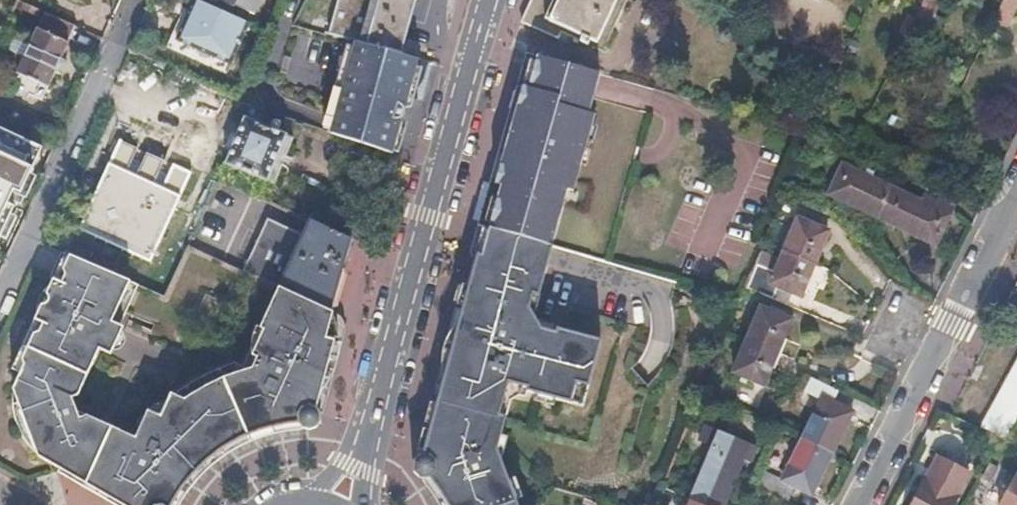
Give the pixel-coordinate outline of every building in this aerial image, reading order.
[(26,0),(19,0),(13,13),(20,16),(25,6),(36,11),(39,6),(26,0)] [(245,25),(192,0),(185,16),(189,18),(186,27),(181,25),(173,43),(192,51),(194,46),(210,53),(207,59),(226,67),(245,25)] [(255,15),(262,0),(222,0),(255,15)] [(332,25),(312,19),(309,30),(355,42),(400,52),(403,41),(404,37),(415,0),(339,0),(332,25)] [(520,23),(534,30),(557,41),(559,37),(579,46),(577,50),(586,54),(590,48),(595,50),(601,53),(617,19),(625,0),(531,0),(520,23)] [(907,31),(920,37),(923,29),(933,34),(941,16),(933,12),(939,0),(922,0),(907,31)] [(994,18),(1006,24),(1016,1),(1016,0),(1002,0),(994,18)] [(76,23),(47,9),(33,36),(26,32),(17,49),(26,53),(17,69),(49,85),(70,42),(68,40),(76,23)] [(400,52),(355,42),(342,88),(339,101),(333,124),(330,134),(393,153),(395,145),(403,119),(407,112),(407,105),(419,57),(400,52)] [(524,64),(478,228),(551,247),(594,98),(598,85),(601,75),(526,55),(524,64)] [(285,136),(246,120),(227,166),(266,183),(285,136)] [(38,148),(0,129),(0,224),(38,148)] [(136,148),(120,140),(80,230),(151,262),(191,173),(174,166),(168,177),(160,172),(164,161),(147,153),(141,164),(131,159),(136,148)] [(873,168),(845,155),(828,191),(857,206),(934,244),(945,222),(957,198),(932,186),(925,200),(871,173),(873,168)] [(826,229),(797,216),(770,279),(799,292),(807,274),(819,246),(826,229)] [(245,270),(277,284),(329,307),(348,247),(352,237),(311,219),(306,229),(305,233),(268,217),(245,270)] [(551,247),(478,228),(476,237),(460,296),(445,351),(418,451),(411,457),(409,469),(418,476),(426,475),(428,475),(441,486),(451,503),(452,504),(521,504),(499,448),(505,423),(506,420),(501,418),(509,392),(555,405),(570,410),(576,389),(586,392),(599,345),(559,334),(555,333),(553,337),(539,333),(533,322),(528,314),(534,292),(539,294),(549,259),(551,247)] [(16,384),(13,397),(13,410),(14,418),(17,428),(23,439),(29,448),(37,455),(42,458),(60,468),(59,473),(82,486),(87,488),(89,485),(91,486),(103,492),(107,495),(105,498),(111,501),(116,500),(125,504),(169,504),(173,498),(197,473),(216,456),(236,445),(255,437),(277,432),(293,430),(304,424),(313,419),(314,407),(323,378),(334,337),(339,318),(331,314),(333,309),(329,307),(277,284),(242,363),(234,358),(214,367),(198,376),(183,384),(169,395),(153,409),(147,409),(132,443),(107,432),(102,442),(91,437),(83,416),(80,417),(71,397),(79,395),(112,322),(119,325),(137,286),(72,257),(62,280),(54,276),(12,370),(19,373),(16,384)] [(791,313),(762,301),(734,364),(764,377),(770,362),(782,332),(791,313)] [(981,429),(1004,440),(1016,415),(1016,359),(981,429)] [(834,406),(840,393),(811,379),(805,392),(821,400),(834,406)] [(834,406),(821,400),(781,480),(795,487),(811,494),(822,472),(841,435),(851,415),(834,406)] [(697,504),(724,504),(743,459),(752,463),(757,449),(718,433),(689,502),(697,504)] [(930,458),(913,490),(905,504),(954,504),(968,477),(930,458)] [(1000,469),(992,465),(984,480),(992,484),(1000,469)] [(788,502),(795,487),(781,480),(767,473),(759,488),(788,502)] [(1001,504),(1016,504),(1016,476),(1001,504)]
